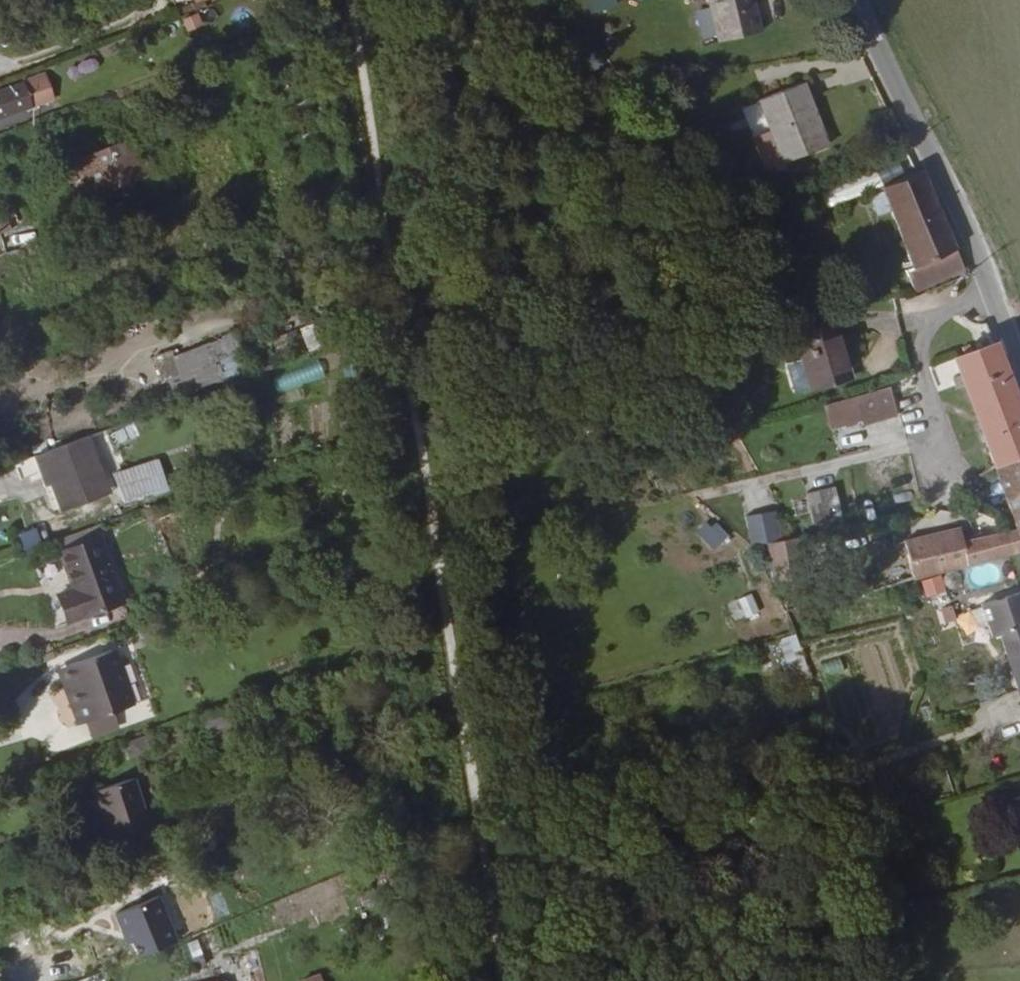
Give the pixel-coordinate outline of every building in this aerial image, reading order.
[(594,14),(621,5),(620,0),(589,0),(594,14)] [(716,36),(757,27),(751,0),(707,0),(716,36)] [(27,100),(24,93),(39,88),(41,87),(38,77),(0,91),(0,110),(27,100)] [(779,125),(793,154),(826,138),(796,78),(757,96),(772,126),(773,128),(779,125)] [(24,93),(27,100),(42,95),(39,88),(24,93)] [(779,125),(773,128),(772,126),(754,134),(768,165),(793,154),(779,125)] [(91,194),(127,181),(119,156),(113,158),(110,147),(65,164),(75,194),(89,189),(91,194)] [(119,156),(127,181),(132,179),(123,154),(119,156)] [(964,267),(920,168),(880,186),(912,265),(903,269),(911,288),(964,267)] [(319,323),(303,327),(308,351),(325,347),(319,323)] [(849,375),(835,330),(800,341),(813,386),(849,375)] [(155,354),(163,390),(247,372),(239,336),(155,354)] [(916,570),(957,557),(1019,537),(1019,417),(1018,411),(991,341),(953,355),(988,450),(1013,515),(962,531),(959,520),(958,518),(905,535),(916,570)] [(804,359),(788,363),(796,395),(812,391),(804,359)] [(278,393),(326,377),(320,360),(272,376),(278,393)] [(895,415),(887,387),(853,396),(859,418),(861,425),(895,415)] [(859,418),(853,396),(822,405),(829,427),(859,418)] [(81,439),(31,458),(36,471),(39,471),(54,510),(83,501),(79,490),(98,483),(81,439)] [(106,476),(121,517),(164,501),(150,461),(106,476)] [(841,522),(834,491),(806,497),(813,528),(841,522)] [(701,533),(716,550),(732,536),(717,519),(701,533)] [(780,550),(772,522),(745,529),(753,557),(759,556),(780,550)] [(38,527),(21,533),(26,549),(44,543),(38,527)] [(86,529),(47,543),(51,556),(91,541),(86,529)] [(91,541),(51,556),(65,593),(48,599),(57,627),(114,606),(91,541)] [(805,574),(797,545),(780,550),(759,556),(767,585),(805,574)] [(1019,682),(1019,617),(1019,614),(1019,613),(1019,584),(969,601),(980,634),(998,628),(1017,683),(1019,682)] [(739,599),(747,620),(762,614),(754,593),(739,599)] [(954,605),(937,609),(942,628),(959,623),(954,605)] [(791,679),(811,674),(799,634),(779,640),(791,679)] [(53,714),(42,717),(49,737),(105,719),(85,661),(42,677),(53,714)] [(38,705),(42,717),(53,714),(42,677),(30,681),(38,705)] [(204,735),(177,745),(180,753),(207,742),(204,735)] [(130,759),(155,754),(151,737),(126,742),(130,759)] [(67,819),(73,836),(98,826),(93,809),(95,809),(90,794),(53,807),(59,821),(67,819)] [(93,809),(98,826),(108,823),(102,807),(95,809),(93,809)] [(189,963),(185,953),(177,956),(181,967),(189,963)]
